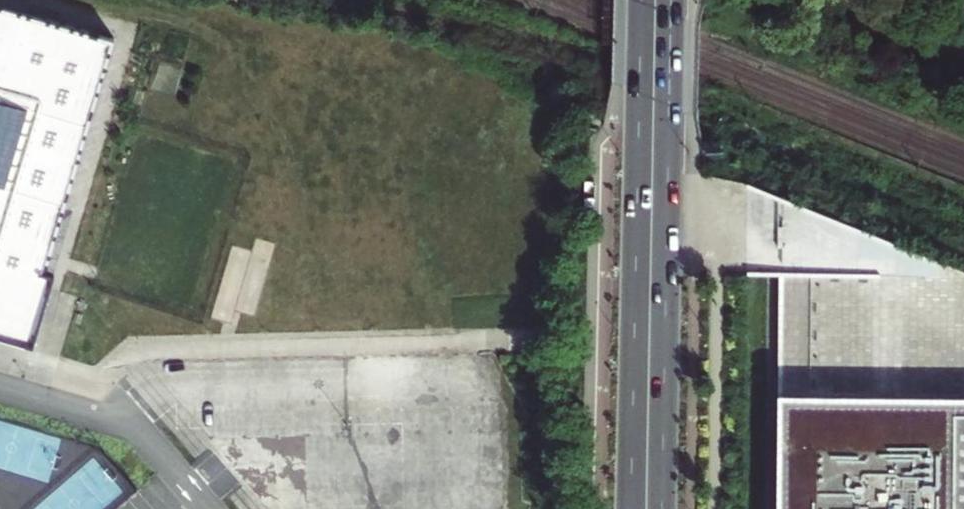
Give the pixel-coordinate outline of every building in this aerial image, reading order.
[(33,344),(53,274),(45,271),(116,39),(0,5),(0,334),(33,344)] [(746,183),(746,274),(781,274),(780,508),(963,508),(963,270),(746,183)]
